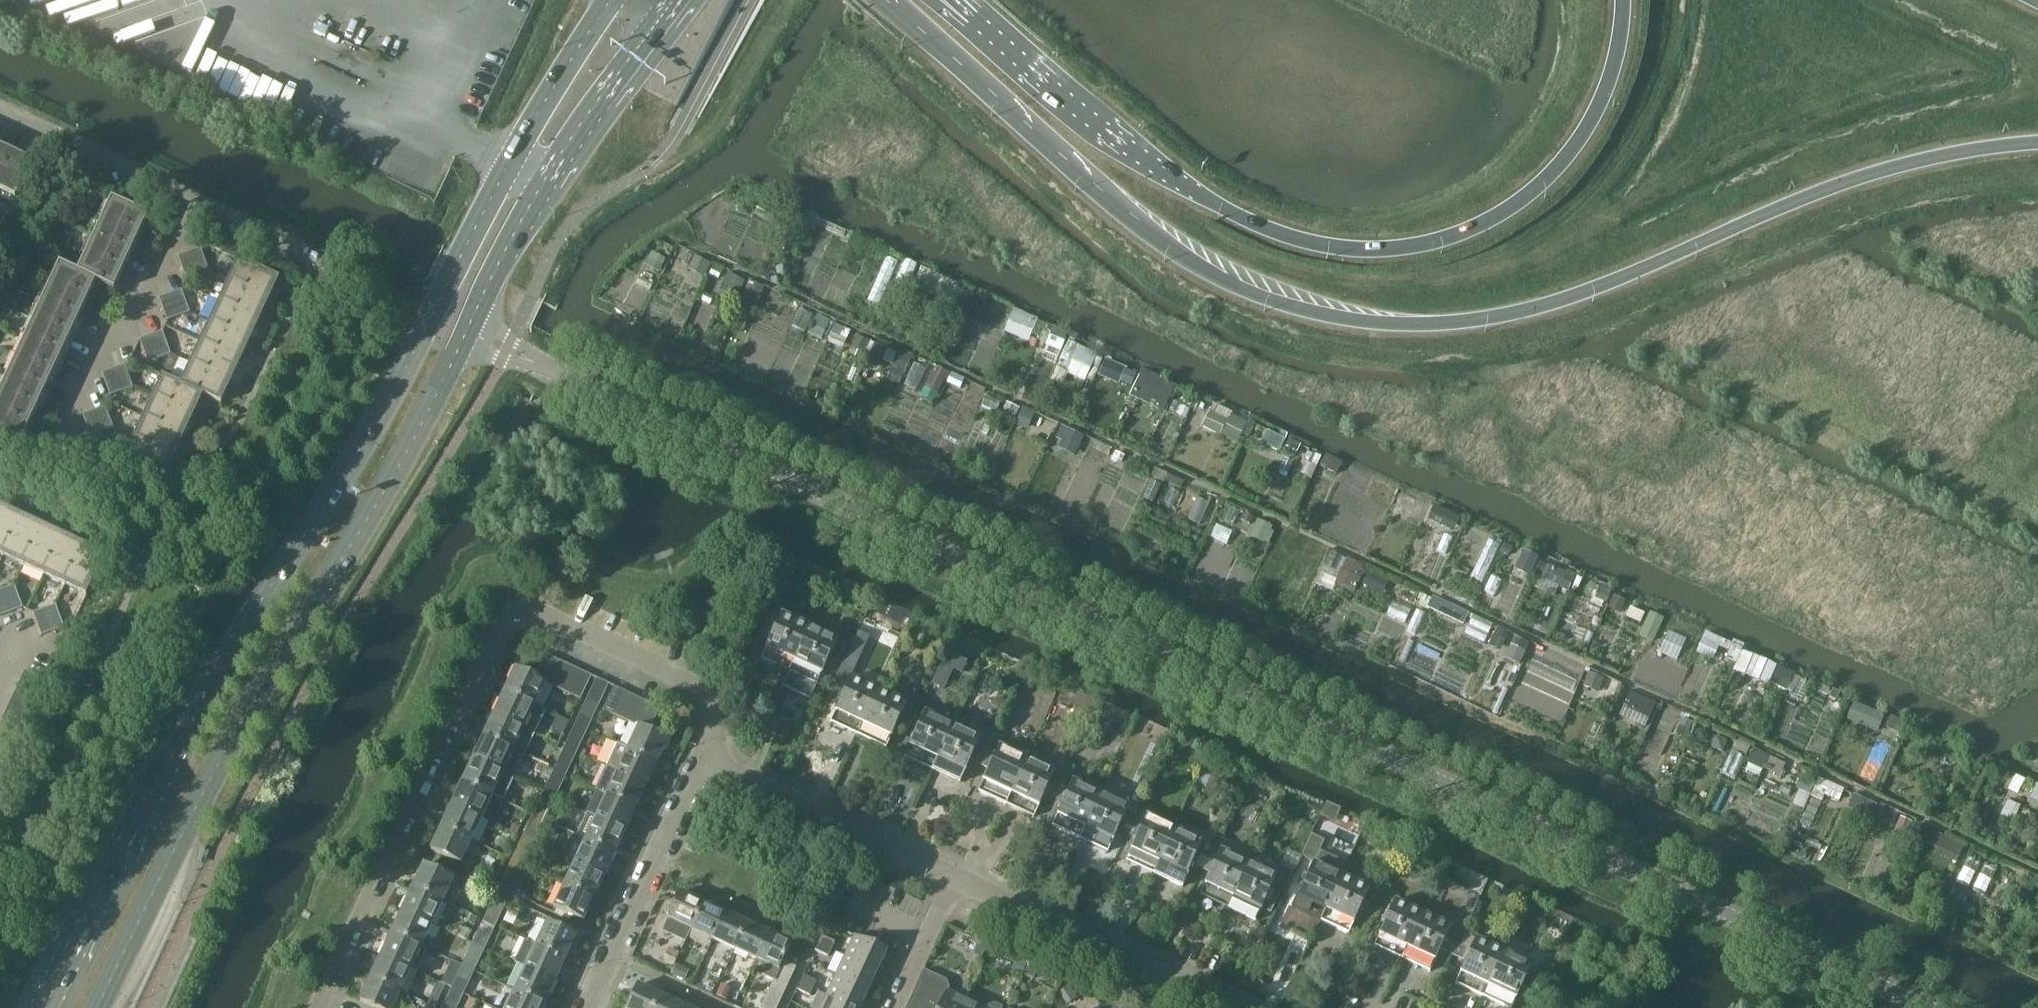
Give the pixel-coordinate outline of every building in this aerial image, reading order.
[(192,47),(181,74),(202,82),(213,55),(192,47)] [(16,154),(0,147),(0,189),(16,154)] [(34,163),(16,154),(0,189),(0,193),(17,200),(34,163)] [(150,217),(112,199),(104,218),(141,236),(150,217)] [(133,254),(141,236),(104,218),(95,236),(133,254)] [(124,272),(133,254),(95,236),(87,254),(124,272)] [(209,271),(200,249),(189,253),(198,276),(209,271)] [(198,276),(189,253),(178,257),(186,280),(198,276)] [(115,291),(124,272),(87,254),(78,273),(97,282),(115,291)] [(707,273),(712,260),(696,254),(691,267),(707,273)] [(278,277),(238,258),(228,279),(268,298),(278,277)] [(97,282),(78,273),(61,265),(52,283),(89,300),(97,282)] [(721,287),(742,296),(749,280),(728,271),(721,287)] [(258,319),(268,298),(228,279),(219,300),(258,319)] [(81,318),(89,300),(52,283),(44,302),(81,318)] [(189,313),(181,290),(170,294),(178,317),(189,313)] [(178,317),(170,294),(159,298),(167,321),(178,317)] [(249,340),(258,319),(219,300),(209,321),(249,340)] [(72,337),(81,318),(44,302),(35,320),(72,337)] [(63,355),(72,337),(35,320),(27,338),(63,355)] [(239,361),(249,340),(209,321),(199,342),(239,361)] [(170,354),(162,332),(151,336),(159,358),(170,354)] [(159,358),(151,336),(140,339),(147,362),(159,358)] [(55,374),(63,355),(27,338),(18,356),(55,374)] [(229,382),(239,361),(199,342),(189,363),(229,382)] [(889,375),(919,386),(929,360),(891,345),(885,361),(893,364),(889,375)] [(1108,355),(1099,372),(1132,388),(1141,371),(1108,355)] [(46,391),(55,374),(18,356),(10,374),(46,391)] [(219,403),(229,382),(189,363),(180,383),(180,384),(202,394),(202,395),(219,403)] [(132,387),(124,364),(113,368),(121,391),(132,387)] [(121,391),(113,368),(102,372),(110,395),(121,391)] [(38,410),(46,391),(10,374),(1,392),(38,410)] [(192,415),(202,395),(202,394),(180,384),(180,383),(163,375),(153,396),(192,415)] [(38,410),(1,392),(0,395),(0,414),(29,427),(38,410)] [(182,436),(192,415),(153,396),(143,417),(182,436)] [(1002,415),(1030,426),(1036,410),(1008,400),(1002,415)] [(113,429),(105,407),(94,411),(102,433),(113,429)] [(102,433),(94,411),(83,414),(91,437),(102,433)] [(29,427),(0,414),(0,437),(20,447),(29,427)] [(172,457),(182,436),(143,417),(134,438),(172,457)] [(1065,438),(1061,446),(1077,454),(1087,434),(1063,422),(1057,434),(1065,438)] [(163,478),(172,457),(134,438),(124,459),(163,478)] [(1395,510),(1405,515),(1414,496),(1405,491),(1395,510)] [(24,516),(3,506),(0,513),(0,554),(5,556),(24,516)] [(45,526),(24,516),(5,556),(26,566),(45,526)] [(66,535),(45,526),(26,566),(47,576),(66,535)] [(68,585),(86,545),(66,535),(47,576),(68,585)] [(107,555),(86,545),(68,585),(88,595),(107,555)] [(1535,572),(1539,552),(1522,548),(1518,568),(1535,572)] [(1537,585),(1570,592),(1575,569),(1541,563),(1537,585)] [(0,592),(0,605),(20,598),(15,586),(0,592)] [(20,598),(0,605),(0,614),(1,618),(24,609),(20,598)] [(57,606),(35,614),(39,625),(61,617),(57,606)] [(789,672),(810,627),(782,614),(776,626),(772,625),(767,635),(771,637),(766,647),(767,648),(761,659),(789,672)] [(65,628),(61,617),(39,625),(43,636),(65,628)] [(1486,643),(1521,660),(1531,640),(1496,623),(1486,643)] [(830,665),(835,655),(842,658),(852,637),(842,632),(838,640),(810,627),(789,672),(782,687),(809,699),(821,674),(822,674),(827,664),(830,665)] [(1669,628),(1660,650),(1678,658),(1687,635),(1669,628)] [(947,652),(932,684),(944,689),(953,670),(961,674),(967,661),(947,652)] [(546,683),(557,660),(545,655),(535,677),(534,678),(545,682),(544,683),(546,683)] [(557,689),(568,665),(557,660),(546,683),(557,689)] [(568,694),(579,671),(568,665),(557,689),(568,694)] [(535,677),(516,668),(506,691),(534,704),(544,683),(545,682),(534,678),(535,677)] [(43,692),(48,681),(26,670),(21,681),(43,692)] [(1590,670),(1585,683),(1602,689),(1607,676),(1590,670)] [(580,700),(591,676),(579,671),(568,694),(580,700)] [(858,736),(879,690),(851,677),(836,710),(830,723),(858,736)] [(597,708),(608,684),(596,679),(585,702),(597,708)] [(38,702),(43,692),(21,681),(16,691),(38,702)] [(614,687),(603,710),(614,716),(625,692),(614,687)] [(1631,688),(1619,714),(1646,727),(1658,701),(1631,688)] [(907,703),(879,690),(858,736),(886,749),(896,727),(900,729),(905,718),(901,716),(907,703)] [(33,713),(38,702),(16,691),(11,702),(33,713)] [(534,704),(506,691),(495,714),(535,732),(545,709),(534,704)] [(625,692),(614,716),(626,721),(637,697),(625,692)] [(637,697),(626,721),(637,727),(648,703),(637,697)] [(28,723),(33,713),(11,702),(6,713),(28,723)] [(592,719),(597,708),(585,702),(580,713),(592,719)] [(639,727),(628,750),(657,763),(668,740),(649,731),(660,708),(648,703),(637,727),(639,727)] [(932,770),(953,725),(924,712),(919,725),(915,723),(911,734),(914,735),(909,746),(910,746),(904,757),(932,770)] [(587,730),(592,719),(580,713),(575,724),(587,730)] [(535,732),(495,714),(484,736),(524,755),(535,732)] [(558,716),(552,728),(564,734),(570,722),(558,716)] [(581,742),(587,730),(575,724),(570,736),(581,742)] [(974,763),(978,753),(984,755),(993,734),(984,730),(981,739),(953,725),(932,770),(960,783),(965,772),(970,761),(974,763)] [(1006,805),(1026,760),(998,747),(1002,738),(993,734),(984,755),(989,758),(984,768),(988,770),(983,780),(978,792),(1006,805)] [(0,736),(0,749),(13,755),(18,744),(0,736)] [(524,755),(484,736),(474,759),(513,778),(524,755)] [(576,752),(581,742),(570,736),(565,747),(576,752)] [(617,746),(607,768),(618,773),(618,772),(647,786),(657,763),(628,750),(628,751),(617,746)] [(571,764),(576,752),(565,747),(559,758),(571,764)] [(1752,747),(1747,762),(1783,773),(1787,758),(1752,747)] [(13,755),(0,749),(0,762),(7,765),(13,755)] [(566,775),(571,764),(559,758),(554,769),(566,775)] [(513,778),(474,759),(463,782),(493,796),(504,801),(514,778),(513,778)] [(1055,773),(1026,760),(1006,805),(1033,818),(1044,796),(1048,798),(1053,787),(1049,785),(1055,773)] [(1210,761),(1199,783),(1215,791),(1226,769),(1210,761)] [(607,768),(597,790),(598,791),(636,808),(647,786),(618,772),(618,773),(607,768)] [(561,787),(566,775),(554,769),(549,781),(561,787)] [(919,769),(915,779),(923,783),(927,773),(919,769)] [(1821,776),(1816,788),(1840,799),(1845,786),(1821,776)] [(1803,778),(1793,800),(1805,806),(1815,784),(1803,778)] [(556,797),(561,787),(549,781),(544,792),(556,797)] [(1079,839),(1100,795),(1073,781),(1067,794),(1063,792),(1058,803),(1062,805),(1057,815),(1052,826),(1079,839)] [(493,796),(463,782),(452,804),(482,818),(493,796)] [(598,791),(588,813),(626,831),(636,808),(598,791)] [(550,809),(556,797),(544,792),(538,804),(550,809)] [(1128,808),(1100,795),(1079,839),(1107,852),(1112,841),(1113,841),(1118,831),(1121,833),(1126,822),(1123,820),(1128,808)] [(1326,803),(1319,817),(1334,824),(1340,810),(1326,803)] [(482,818),(452,804),(442,827),(472,841),(482,818)] [(545,821),(550,809),(538,804),(533,815),(545,821)] [(588,813),(577,836),(586,840),(615,854),(626,831),(588,813)] [(540,832),(545,821),(533,815),(528,826),(540,832)] [(1131,850),(1126,861),(1153,874),(1174,829),(1146,816),(1140,828),(1137,827),(1132,837),(1135,839),(1131,849),(1131,850)] [(514,824),(510,832),(517,835),(520,827),(514,824)] [(535,843),(540,832),(528,826),(523,837),(535,843)] [(472,841),(442,827),(431,850),(461,864),(472,841)] [(1174,829),(1153,874),(1181,887),(1186,875),(1187,876),(1192,865),(1195,867),(1200,856),(1205,859),(1215,838),(1206,834),(1203,842),(1174,829)] [(1312,835),(1301,858),(1313,863),(1324,840),(1312,835)] [(529,855),(535,843),(523,837),(517,849),(529,855)] [(1205,885),(1200,896),(1227,909),(1248,864),(1220,850),(1224,842),(1215,838),(1205,859),(1211,861),(1206,872),(1209,874),(1204,884),(1205,885)] [(586,840),(576,863),(605,877),(615,854),(586,840)] [(524,866),(529,855),(517,849),(512,860),(524,866)] [(1248,864),(1227,909),(1255,922),(1260,911),(1261,911),(1261,910),(1271,914),(1281,892),(1285,891),(1289,883),(1294,872),(1281,866),(1281,868),(1253,855),(1248,864)] [(519,877),(524,866),(512,860),(507,872),(519,877)] [(576,863),(565,886),(594,899),(605,877),(576,863)] [(1321,921),(1342,876),(1314,863),(1314,864),(1308,876),(1304,874),(1299,884),(1303,886),(1298,896),(1299,897),(1294,908),(1321,921)] [(424,865),(414,888),(443,902),(454,879),(424,865)] [(513,889),(519,877),(507,872),(501,884),(513,889)] [(1370,889),(1342,876),(1321,921),(1349,934),(1354,922),(1354,923),(1359,912),(1362,914),(1368,903),(1364,901),(1370,889)] [(1106,880),(1101,891),(1112,896),(1117,886),(1106,880)] [(565,886),(555,908),(584,922),(594,899),(565,886)] [(414,888),(403,910),(432,924),(443,902),(414,888)] [(680,893),(662,931),(684,942),(690,929),(702,904),(680,893)] [(507,904),(495,898),(489,909),(501,915),(507,904)] [(1380,934),(1374,946),(1402,959),(1423,914),(1395,900),(1389,913),(1386,912),(1381,922),(1384,924),(1379,934),(1380,934)] [(724,914),(702,904),(690,929),(712,939),(724,914)] [(496,927),(501,915),(489,909),(484,921),(496,927)] [(403,910),(392,933),(422,947),(432,924),(403,910)] [(746,924),(724,914),(712,939),(735,949),(746,924)] [(1423,914),(1402,959),(1430,972),(1435,960),(1436,960),(1440,950),(1444,952),(1449,942),(1458,946),(1463,933),(1451,928),(1451,927),(1423,914)] [(472,915),(468,923),(475,926),(479,918),(472,915)] [(491,938),(496,927),(484,921),(478,932),(491,938)] [(547,923),(537,945),(566,959),(577,936),(547,923)] [(768,934),(746,924),(735,949),(756,959),(757,960),(768,934)] [(459,926),(455,935),(468,940),(472,932),(459,926)] [(485,949),(491,938),(478,932),(473,943),(485,949)] [(392,933),(382,956),(411,970),(417,972),(427,950),(422,947),(392,933)] [(768,934),(757,960),(756,959),(751,970),(773,980),(760,1007),(777,1007),(795,968),(783,962),(791,945),(768,934)] [(1460,973),(1455,983),(1483,996),(1504,951),(1476,938),(1475,939),(1465,934),(1459,946),(1466,950),(1462,960),(1465,962),(1460,972),(1460,973)] [(835,943),(822,937),(819,944),(832,950),(835,943)] [(878,972),(887,952),(855,937),(845,957),(878,972)] [(566,959),(537,945),(526,940),(515,963),(526,968),(555,982),(566,959)] [(480,960),(485,949),(473,943),(468,955),(480,960)] [(980,943),(974,955),(981,959),(987,947),(980,943)] [(832,950),(819,944),(815,951),(828,958),(832,950)] [(669,948),(664,960),(674,965),(680,952),(669,948)] [(1483,996),(1508,1007),(1511,1007),(1515,998),(1516,999),(1521,988),(1525,990),(1530,979),(1526,977),(1532,964),(1504,951),(1483,996)] [(475,972),(480,960),(468,955),(462,966),(475,972)] [(382,956),(371,978),(400,992),(411,970),(382,956)] [(868,992),(878,972),(845,957),(836,977),(868,992)] [(1016,959),(1012,970),(1022,974),(1027,963),(1016,959)] [(1022,974),(1033,978),(1038,967),(1027,963),(1022,974)] [(676,964),(671,975),(685,981),(689,970),(676,964)] [(469,984),(475,972),(462,966),(457,978),(469,984)] [(545,1005),(555,982),(526,968),(515,991),(545,1005)] [(967,1001),(947,992),(949,989),(946,981),(924,971),(906,1007),(963,1007),(967,1001)] [(817,982),(804,976),(801,983),(814,989),(817,982)] [(868,992),(836,977),(827,996),(853,1007),(861,1007),(868,992)] [(360,1001),(368,1005),(375,1007),(393,1007),(400,992),(371,978),(360,1001)] [(464,994),(469,984),(457,978),(452,989),(464,994)] [(814,989),(801,983),(797,991),(810,997),(814,989)] [(710,984),(706,990),(712,993),(715,986),(710,984)] [(626,1007),(653,1007),(659,996),(637,986),(626,1007)] [(458,1006),(464,994),(452,989),(447,1000),(458,1006)] [(545,1005),(515,991),(507,1007),(543,1007),(545,1005)] [(681,1006),(659,996),(653,1007),(680,1007),(681,1006)] [(827,996),(822,1007),(853,1007),(827,996)]
